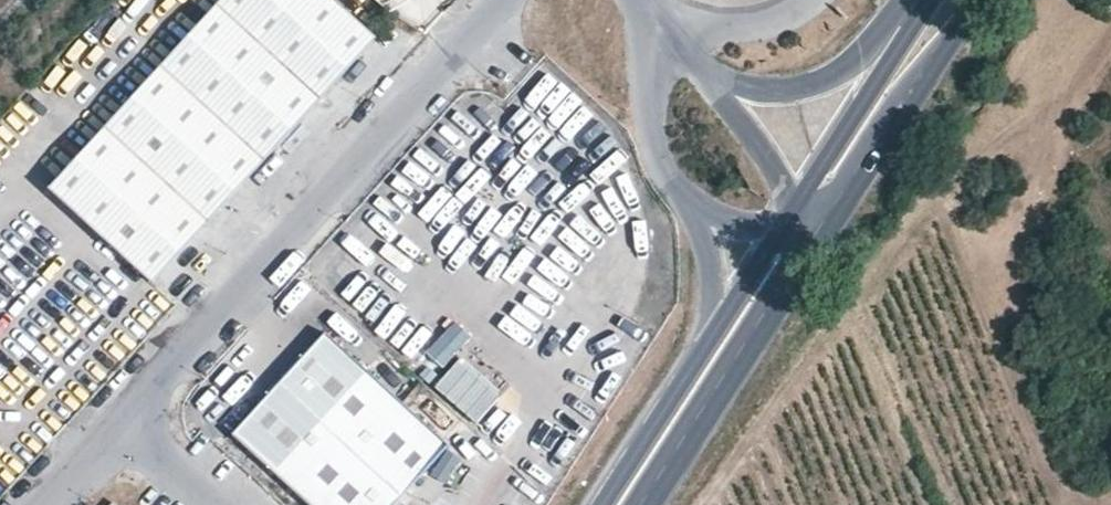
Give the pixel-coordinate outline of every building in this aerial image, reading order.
[(165,279),(382,46),(332,0),(221,0),(55,177),(165,279)] [(456,323),(426,351),(442,368),(472,340),(456,323)] [(243,431),(328,504),(388,504),(445,439),(326,336),(243,431)] [(444,389),(481,421),(498,401),(459,369),(444,389)]
